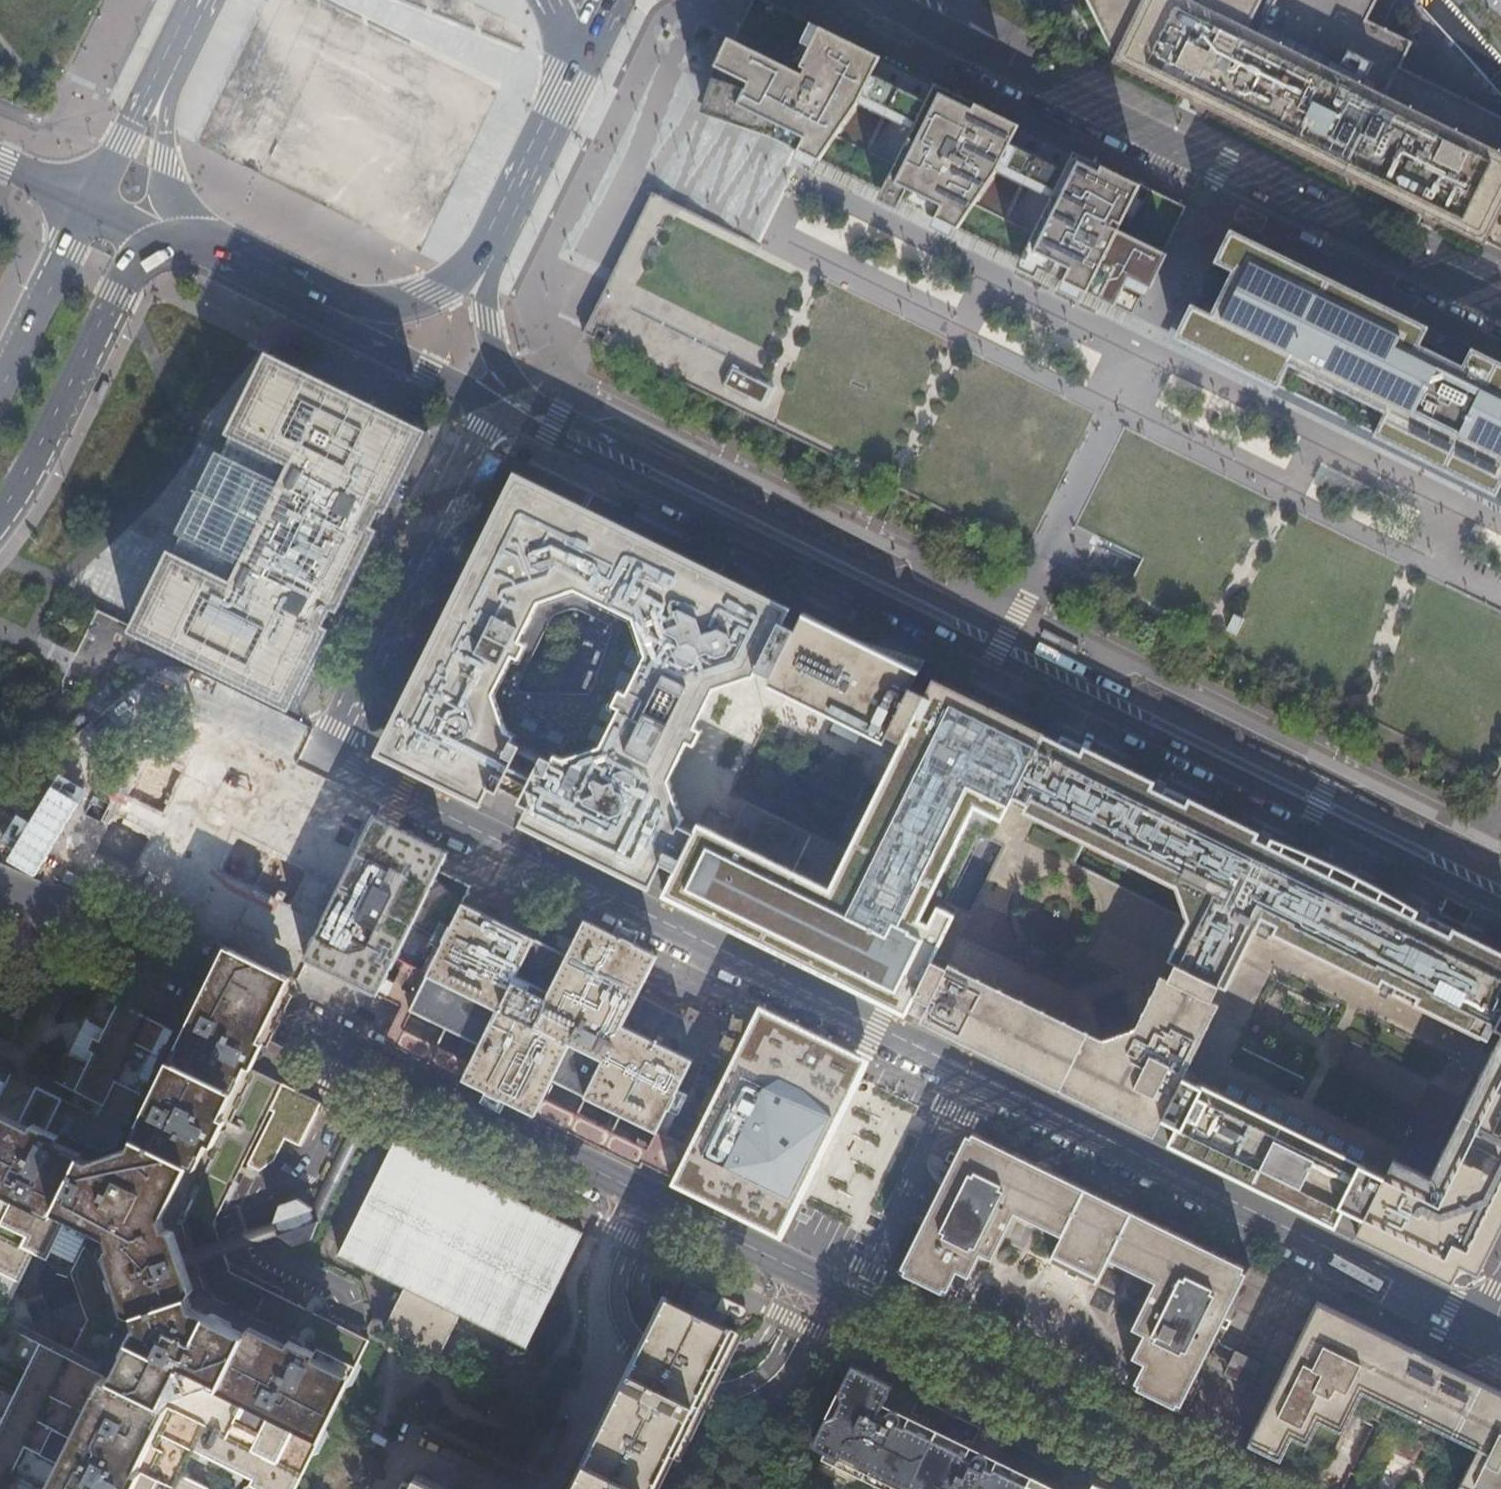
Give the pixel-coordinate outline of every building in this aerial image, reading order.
[(1133,314),(1186,207),(766,0),(753,0),(749,8),(726,55),(702,103),(1133,314)] [(1275,0),(1091,0),(1117,53),(1113,60),(1191,99),(1439,220),(1487,243),(1489,238),(1500,244),(1500,152),(1259,33),(1275,0)] [(1399,65),(1411,42),(1366,19),(1375,0),(1275,0),(1259,33),(1500,152),(1500,115),(1399,65)] [(1231,229),(1178,337),(1225,360),(1495,493),(1500,496),(1500,362),(1231,229)] [(132,627),(130,631),(290,710),(332,627),(325,624),(333,608),(340,611),(380,528),(373,525),(381,508),(388,512),(428,430),(268,351),(227,433),(233,436),(289,463),(232,579),(176,552),(170,549),(132,627)] [(736,361),(727,379),(766,398),(775,379),(736,361)] [(184,535),(176,552),(232,579),(289,463),(233,436),(225,453),(219,450),(179,532),(184,535)] [(506,773),(510,762),(517,750),(519,744),(512,741),(515,735),(506,731),(492,692),(512,653),(519,656),(526,642),(519,639),(538,600),(576,587),(634,616),(647,653),(628,693),(621,690),(614,703),(621,707),(602,746),(564,760),(556,755),(553,762),(541,756),(539,761),(533,773),(528,784),(519,801),(529,806),(521,824),(649,887),(663,859),(678,866),(696,830),(681,823),(685,815),(679,811),(673,779),(716,689),(761,668),(773,674),(796,627),(782,621),(790,605),(540,485),(528,508),(504,497),(389,731),(412,742),(402,763),(479,803),(487,785),(497,790),(506,773)] [(797,628),(796,627),(773,674),(774,675),(769,685),(886,741),(890,733),(904,739),(927,691),(913,685),(921,669),(805,612),(797,628)] [(915,786),(901,815),(871,878),(842,892),(699,823),(696,830),(678,866),(664,894),(905,1014),(914,996),(934,956),(941,940),(938,938),(927,905),(971,814),(1006,800),(1010,802),(1015,792),(1038,745),(1045,730),(979,697),(935,676),(927,691),(904,739),(900,748),(907,751),(915,786)] [(1061,736),(1021,820),(1173,891),(1181,919),(1257,954),(1268,930),(1489,1034),(1498,1016),(1500,1009),(1500,951),(1061,736)] [(510,762),(506,773),(528,784),(533,773),(510,762)] [(375,815),(374,816),(306,959),(378,996),(396,959),(413,925),(444,940),(462,903),(470,886),(439,871),(449,852),(375,815)] [(567,955),(462,903),(444,940),(426,974),(408,1011),(479,1045),(461,1081),(537,1118),(546,1101),(551,1090),(555,1082),(658,1134),(660,1135),(664,1132),(713,1032),(710,1025),(700,1020),(684,1012),(641,990),(651,969),(658,955),(586,920),(567,955)] [(212,1487),(183,1473),(196,1448),(254,1477),(252,1482),(265,1488),(295,1488),(311,1455),(319,1452),(328,1434),(325,1427),(344,1388),(352,1385),(361,1367),(358,1360),(366,1344),(369,1346),(370,1342),(368,1341),(368,1339),(363,1336),(364,1333),(344,1323),(233,1270),(216,1220),(284,1084),(251,1068),(257,1056),(263,1054),(281,1017),(297,984),(295,979),(221,942),(215,944),(199,977),(173,1029),(98,992),(86,1019),(106,1028),(100,1039),(92,1035),(86,1048),(94,1051),(88,1063),(68,1054),(55,1080),(102,1104),(97,1115),(0,1066),(0,1295),(10,1300),(33,1253),(74,1273),(92,1318),(73,1356),(23,1330),(11,1355),(34,1365),(22,1389),(0,1378),(0,1379),(0,1488),(211,1488),(212,1487)] [(1218,984),(1176,964),(1175,966),(1167,962),(1140,1015),(1137,1022),(1107,1033),(952,958),(950,964),(934,956),(914,996),(929,1003),(920,1021),(1154,1136),(1156,1131),(1162,1119),(1186,1070),(1205,1031),(1225,991),(1217,987),(1218,984)] [(396,959),(378,996),(408,1011),(426,974),(396,959)] [(673,1184),(780,1235),(867,1059),(760,1006),(690,1150),(673,1184)] [(687,1006),(684,1012),(700,1020),(703,1014),(687,1006)] [(1343,1209),(1363,1218),(1355,1235),(1451,1282),(1459,1266),(1476,1275),(1500,1224),(1500,1048),(1497,1057),(1493,1055),(1430,1182),(1392,1164),(1389,1170),(1371,1161),(1343,1209)] [(1335,1225),(1343,1209),(1371,1161),(1373,1158),(1204,1076),(1203,1079),(1186,1070),(1162,1119),(1177,1126),(1168,1143),(1335,1225)] [(546,1101),(537,1118),(621,1159),(641,1169),(651,1151),(626,1139),(546,1101)] [(928,1209),(897,1272),(946,1297),(957,1273),(969,1279),(981,1256),(992,1261),(1015,1215),(1061,1237),(1050,1260),(1097,1283),(1108,1260),(1153,1283),(1130,1329),(1142,1335),(1130,1358),(1142,1364),(1130,1388),(1179,1412),(1250,1268),(968,1129),(937,1192),(932,1200),(928,1209)] [(690,1150),(660,1135),(658,1134),(651,1151),(641,1169),(673,1184),(690,1150)] [(396,1141),(340,1252),(406,1285),(385,1327),(440,1355),(461,1313),(527,1347),(585,1232),(396,1141)] [(663,1482),(699,1408),(724,1357),(737,1331),(724,1325),(729,1315),(723,1312),(728,1302),(694,1286),(680,1279),(670,1298),(665,1296),(627,1373),(590,1447),(570,1488),(659,1488),(663,1482)] [(1317,1301),(1247,1445),(1297,1469),(1308,1446),(1331,1457),(1355,1409),(1401,1432),(1421,1442),(1468,1465),(1456,1488),(1500,1488),(1500,1392),(1317,1301)] [(1057,1313),(1053,1311),(1046,1326),(1050,1328),(1057,1313)] [(1226,1375),(1252,1387),(1263,1363),(1238,1351),(1226,1375)] [(992,1465),(990,1469),(983,1465),(984,1462),(984,1459),(983,1455),(980,1453),(977,1452),(973,1453),(971,1455),(969,1459),(965,1457),(966,1452),(904,1421),(902,1425),(898,1423),(899,1420),(900,1416),(898,1413),(896,1410),(892,1409),(888,1410),(885,1412),(884,1416),(878,1412),(892,1384),(864,1370),(851,1363),(809,1449),(823,1455),(820,1461),(877,1488),(1041,1488),(992,1465)] [(1421,1442),(1401,1432),(1395,1444),(1415,1454),(1421,1442)] [(416,1474),(409,1488),(446,1488),(416,1474)]
